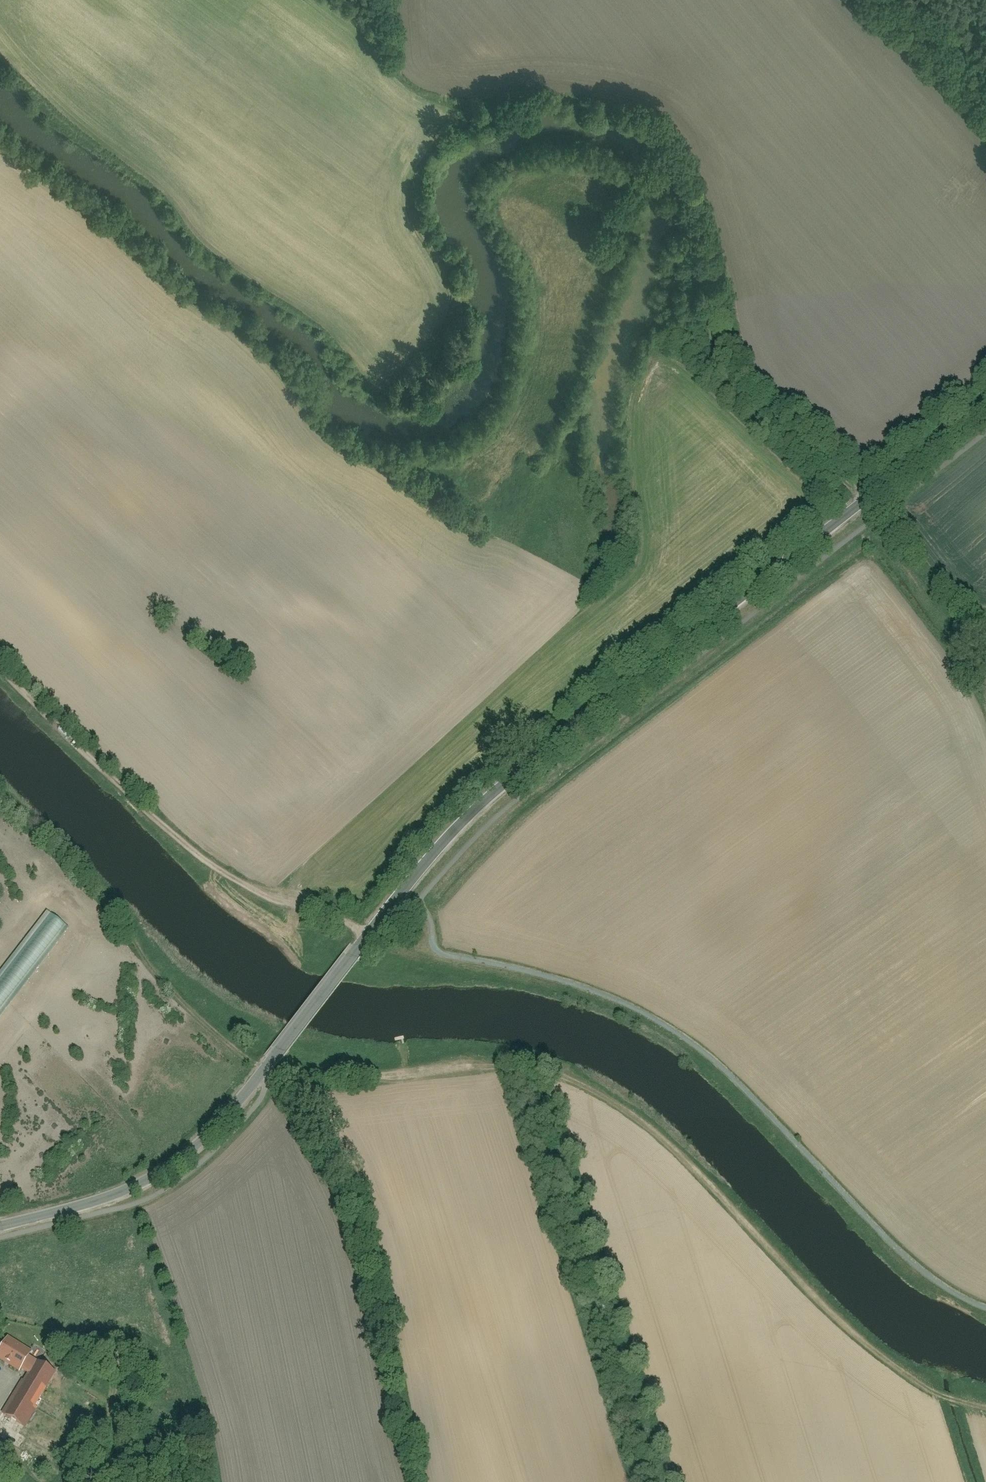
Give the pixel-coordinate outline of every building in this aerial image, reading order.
[(32,1462),(44,1472),(75,1435),(80,1438),(90,1420),(44,1394),(55,1375),(7,1343),(0,1354),(0,1364),(24,1379),(2,1416),(23,1428),(33,1411),(62,1428),(32,1462)]
